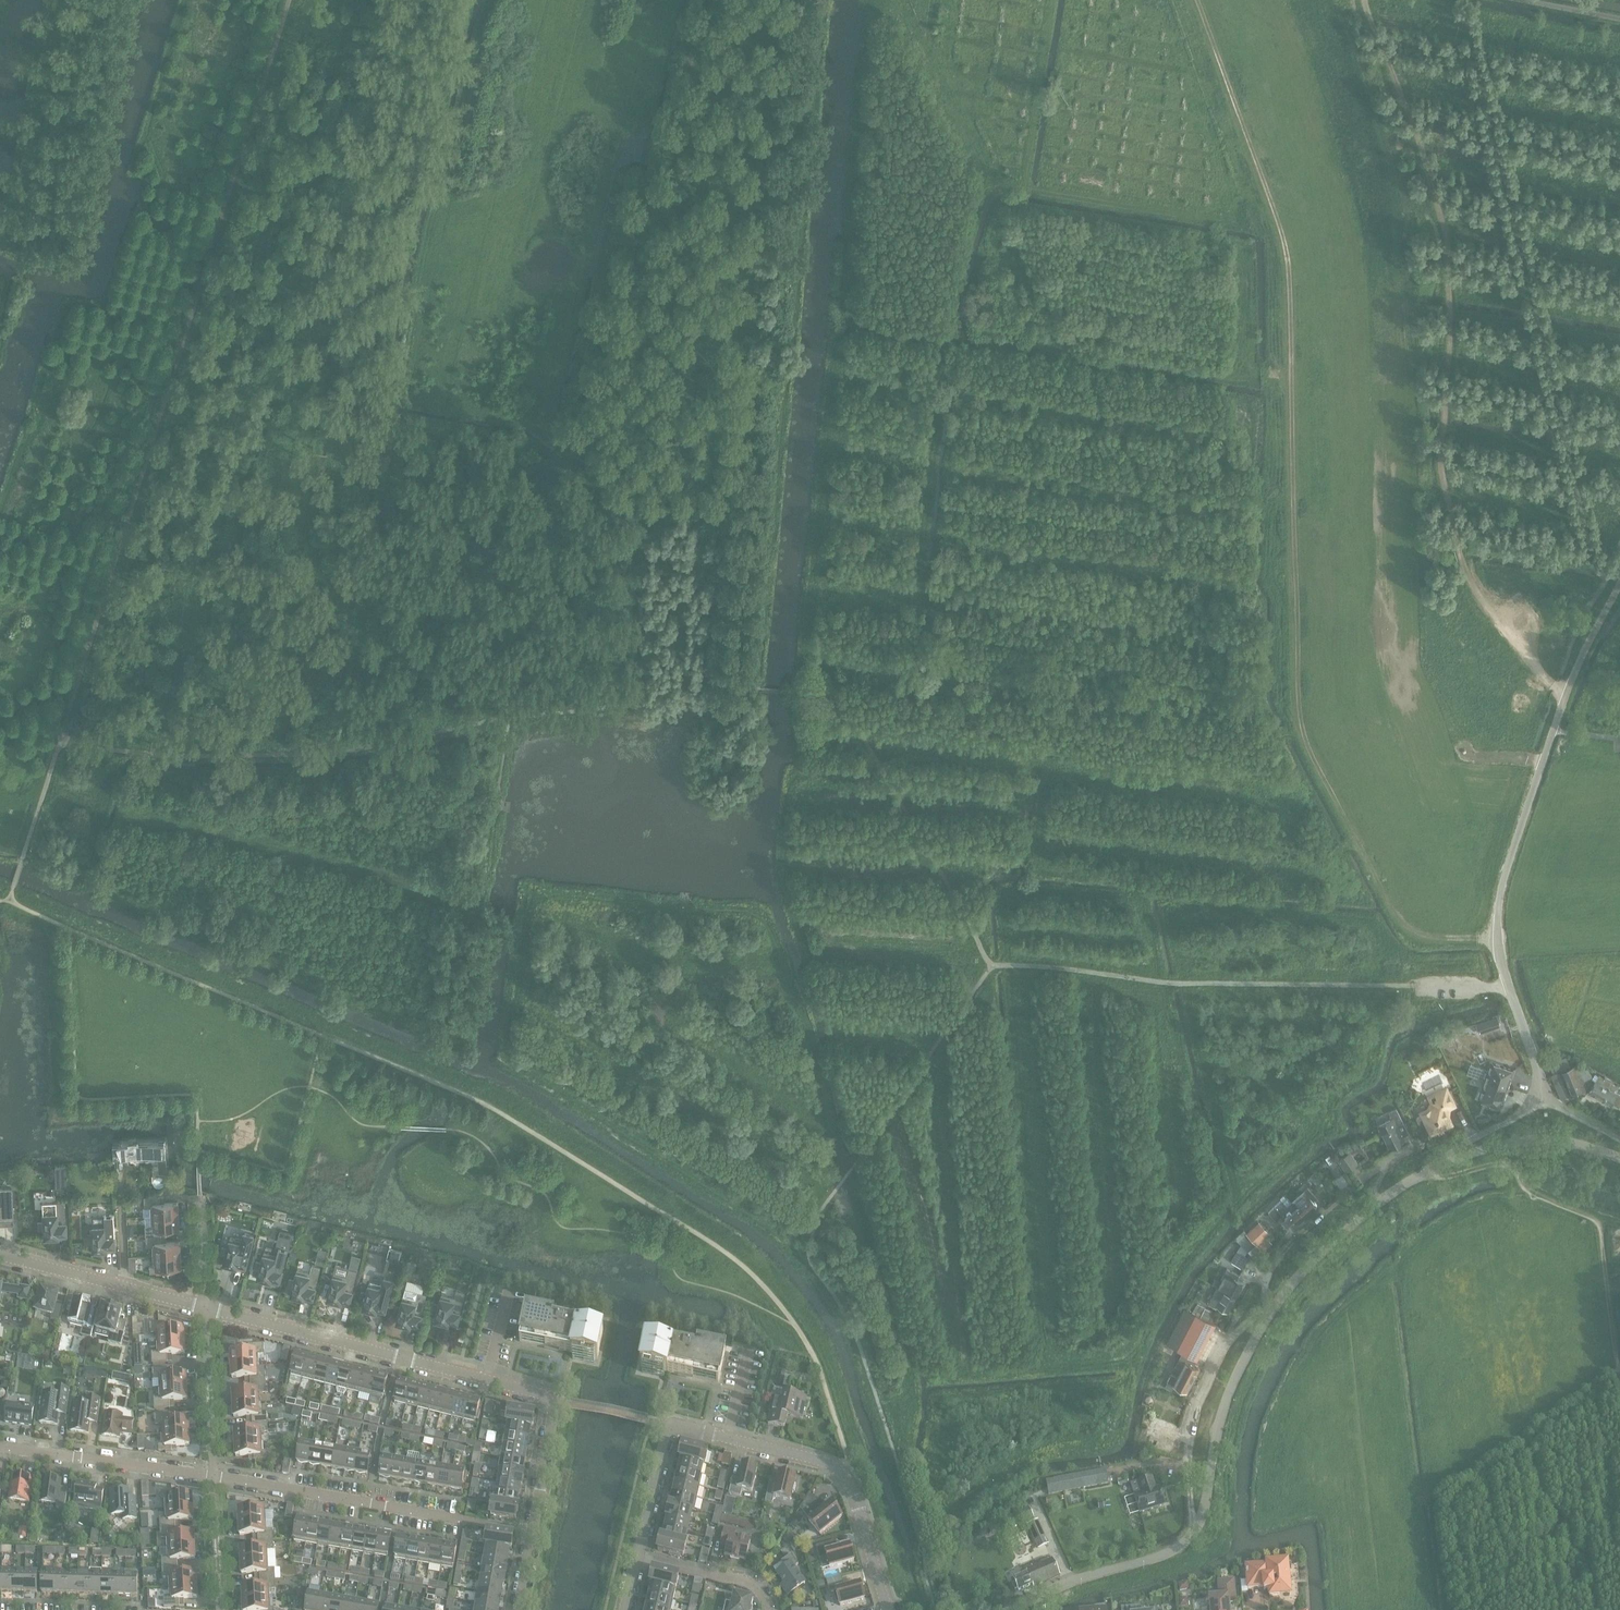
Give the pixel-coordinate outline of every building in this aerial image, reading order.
[(1447,1056),(1450,1062),(1457,1058),(1454,1052),(1447,1056)] [(1612,1084),(1614,1081),(1605,1076),(1604,1079),(1595,1073),(1593,1078),(1588,1068),(1581,1071),(1577,1063),(1570,1066),(1566,1057),(1549,1065),(1553,1074),(1551,1075),(1561,1099),(1587,1088),(1584,1082),(1593,1078),(1596,1080),(1589,1092),(1602,1100),(1612,1084)] [(1470,1064),(1467,1074),(1486,1080),(1486,1081),(1506,1088),(1510,1076),(1512,1077),(1514,1070),(1490,1062),(1488,1070),(1470,1064)] [(1481,1089),(1478,1099),(1502,1107),(1504,1100),(1502,1099),(1506,1088),(1486,1081),(1483,1090),(1481,1089)] [(1611,1103),(1619,1108),(1619,1095),(1614,1091),(1617,1087),(1612,1084),(1602,1100),(1610,1105),(1611,1103)] [(1416,1119),(1418,1123),(1421,1124),(1426,1122),(1431,1132),(1450,1123),(1444,1110),(1453,1106),(1446,1090),(1430,1098),(1434,1107),(1422,1113),(1417,1116),(1416,1119)] [(1378,1126),(1389,1148),(1404,1141),(1397,1128),(1404,1124),(1396,1109),(1389,1112),(1392,1119),(1378,1126)] [(165,1139),(113,1142),(114,1156),(128,1155),(129,1158),(130,1157),(130,1155),(139,1155),(140,1157),(140,1154),(146,1154),(146,1156),(147,1156),(147,1154),(158,1153),(158,1156),(159,1156),(159,1153),(166,1153),(165,1139)] [(1342,1158),(1338,1160),(1346,1172),(1350,1169),(1357,1165),(1349,1153),(1342,1158)] [(1335,1162),(1330,1155),(1327,1158),(1331,1165),(1329,1167),(1337,1178),(1343,1174),(1335,1162)] [(1314,1174),(1310,1178),(1318,1187),(1322,1183),(1314,1174)] [(14,1221),(12,1188),(0,1189),(0,1221),(14,1221)] [(1317,1205),(1313,1201),(1317,1198),(1307,1188),(1292,1202),(1305,1216),(1317,1205)] [(178,1215),(178,1203),(160,1203),(159,1196),(144,1197),(145,1208),(151,1207),(151,1216),(178,1215)] [(1278,1224),(1284,1218),(1292,1227),(1305,1216),(1292,1202),(1287,1206),(1282,1200),(1274,1206),(1268,1213),(1278,1224)] [(42,1203),(43,1222),(38,1223),(38,1231),(43,1230),(44,1238),(58,1238),(57,1234),(66,1233),(64,1202),(42,1203)] [(114,1215),(92,1216),(93,1235),(87,1235),(88,1243),(93,1243),(93,1251),(107,1250),(107,1247),(116,1246),(114,1215)] [(161,1236),(161,1229),(179,1228),(178,1215),(151,1216),(152,1225),(145,1226),(146,1236),(161,1236)] [(1248,1233),(1257,1243),(1268,1233),(1259,1223),(1248,1233)] [(246,1266),(254,1236),(245,1233),(243,1241),(230,1238),(227,1249),(222,1247),(220,1255),(225,1256),(223,1264),(237,1267),(238,1264),(246,1266)] [(180,1254),(180,1242),(162,1243),(161,1236),(146,1236),(146,1247),(153,1247),(153,1256),(180,1254)] [(280,1280),(288,1250),(279,1248),(277,1255),(264,1252),(261,1263),(256,1262),(254,1269),(259,1271),(257,1278),(271,1282),(272,1278),(280,1280)] [(1237,1250),(1231,1261),(1243,1269),(1249,1258),(1237,1250)] [(290,1251),(289,1258),(295,1260),(297,1253),(290,1251)] [(181,1267),(180,1254),(153,1256),(153,1265),(150,1265),(150,1273),(163,1272),(163,1268),(181,1267)] [(389,1261),(387,1269),(397,1272),(399,1264),(389,1261)] [(313,1298),(321,1267),(312,1265),(310,1272),(297,1269),(294,1280),(289,1279),(287,1287),(292,1288),(290,1296),(304,1299),(305,1296),(313,1298)] [(350,1302),(357,1271),(349,1269),(347,1276),(334,1273),(331,1284),(326,1283),(324,1291),(329,1292),(327,1300),(341,1303),(342,1299),(350,1302)] [(1239,1276),(1227,1269),(1217,1288),(1235,1298),(1243,1283),(1237,1280),(1239,1276)] [(385,1310),(393,1280),(384,1278),(382,1285),(369,1282),(366,1293),(361,1292),(359,1300),(364,1301),(362,1309),(376,1312),(377,1308),(385,1310)] [(21,1288),(21,1289),(3,1286),(3,1285),(0,1284),(0,1304),(0,1305),(2,1291),(20,1294),(19,1299),(28,1300),(30,1289),(21,1288)] [(1235,1298),(1217,1288),(1210,1302),(1227,1312),(1235,1298)] [(36,1310),(52,1315),(51,1319),(60,1321),(64,1307),(56,1304),(58,1294),(41,1289),(36,1310)] [(427,1294),(405,1289),(400,1308),(395,1306),(393,1314),(398,1315),(396,1323),(410,1326),(411,1323),(419,1325),(427,1294)] [(457,1322),(465,1292),(456,1290),(454,1297),(441,1294),(439,1305),(434,1304),(432,1312),(437,1313),(435,1320),(448,1324),(449,1320),(457,1322)] [(85,1300),(84,1300),(83,1300),(81,1300),(80,1299),(79,1302),(74,1301),(68,1322),(70,1322),(70,1323),(71,1325),(85,1329),(85,1327),(93,1329),(98,1310),(90,1308),(91,1304),(91,1303),(90,1302),(85,1300)] [(1197,1304),(1193,1313),(1208,1321),(1212,1312),(1197,1304)] [(97,1329),(111,1333),(109,1341),(121,1345),(126,1326),(118,1324),(122,1310),(117,1308),(117,1307),(109,1305),(108,1306),(103,1305),(97,1329)] [(1184,1309),(1166,1344),(1197,1360),(1214,1326),(1215,1325),(1208,1321),(1193,1313),(1184,1309)] [(565,1320),(564,1323),(552,1321),(554,1315),(526,1310),(520,1342),(574,1353),(573,1358),(594,1363),(595,1358),(598,1358),(604,1331),(571,1324),(571,1322),(565,1320)] [(11,1315),(10,1324),(24,1326),(25,1317),(11,1315)] [(185,1341),(184,1329),(166,1330),(166,1322),(150,1323),(151,1334),(157,1334),(157,1343),(185,1341)] [(680,1344),(679,1347),(646,1340),(641,1367),(643,1367),(642,1372),(664,1377),(665,1372),(719,1383),(726,1351),(698,1345),(697,1350),(686,1348),(687,1345),(680,1344)] [(185,1354),(185,1341),(157,1343),(158,1352),(152,1352),(152,1363),(168,1362),(167,1355),(185,1354)] [(259,1364),(258,1355),(264,1355),(264,1344),(248,1345),(249,1352),(231,1353),(232,1366),(259,1364)] [(77,1357),(76,1361),(83,1363),(85,1357),(80,1355),(77,1357)] [(308,1358),(296,1355),(294,1364),(291,1363),(289,1372),(292,1373),(291,1376),(303,1379),(308,1358)] [(1170,1390),(1172,1385),(1186,1393),(1199,1368),(1178,1357),(1163,1386),(1170,1390)] [(33,1358),(32,1365),(41,1367),(42,1359),(33,1358)] [(319,1360),(308,1358),(303,1379),(314,1382),(319,1360)] [(331,1363),(319,1360),(314,1382),(325,1385),(331,1363)] [(342,1366),(331,1363),(325,1385),(337,1388),(342,1366)] [(266,1383),(265,1373),(259,1373),(259,1364),(232,1366),(232,1378),(250,1377),(250,1384),(266,1383)] [(354,1369),(342,1366),(337,1388),(348,1391),(354,1369)] [(187,1387),(186,1375),(168,1376),(168,1368),(152,1369),(153,1380),(159,1379),(160,1389),(187,1387)] [(365,1372),(354,1369),(348,1391),(360,1393),(365,1372)] [(786,1372),(779,1371),(776,1385),(783,1386),(786,1372)] [(376,1375),(365,1372),(360,1393),(371,1396),(376,1375)] [(124,1374),(122,1381),(131,1383),(133,1377),(133,1376),(124,1374)] [(371,1396),(383,1399),(384,1396),(386,1397),(388,1388),(386,1388),(388,1378),(376,1375),(371,1396)] [(412,1384),(400,1381),(398,1391),(395,1390),(393,1399),(395,1399),(395,1403),(406,1406),(412,1384)] [(261,1403),(260,1394),(266,1394),(266,1383),(250,1384),(251,1391),(233,1392),(233,1405),(261,1403)] [(423,1387),(412,1384),(406,1406),(418,1408),(423,1387)] [(170,1408),(169,1401),(187,1400),(187,1387),(160,1389),(160,1398),(154,1398),(154,1409),(170,1408)] [(435,1390),(423,1387),(418,1408),(429,1411),(435,1390)] [(40,1422),(57,1425),(59,1413),(66,1414),(70,1390),(56,1388),(55,1394),(44,1393),(40,1422)] [(446,1393),(435,1390),(429,1411),(441,1414),(446,1393)] [(457,1396),(446,1393),(441,1414),(452,1417),(457,1396)] [(792,1395),(784,1393),(782,1400),(773,1398),(771,1405),(772,1406),(768,1424),(785,1427),(787,1416),(792,1395)] [(807,1398),(792,1395),(787,1416),(802,1419),(807,1398)] [(469,1399),(457,1396),(452,1417),(463,1420),(469,1399)] [(101,1400),(87,1398),(86,1404),(75,1403),(71,1431),(88,1433),(90,1422),(97,1423),(101,1400)] [(481,1402),(469,1399),(463,1420),(475,1423),(476,1420),(479,1421),(481,1412),(478,1411),(481,1402)] [(492,1414),(494,1402),(486,1400),(484,1413),(492,1414)] [(32,1426),(34,1407),(8,1403),(6,1422),(32,1426)] [(268,1423),(267,1412),(261,1412),(261,1403),(233,1405),(234,1417),(252,1416),(252,1423),(268,1423)] [(533,1427),(535,1415),(509,1411),(507,1423),(533,1427)] [(134,1420),(122,1418),(123,1415),(106,1413),(103,1435),(120,1438),(120,1432),(123,1432),(123,1433),(132,1434),(134,1420)] [(188,1420),(170,1421),(170,1414),(155,1414),(155,1425),(161,1425),(162,1434),(189,1433),(188,1420)] [(263,1442),(262,1433),(268,1433),(268,1423),(252,1423),(253,1430),(235,1431),(235,1444),(263,1442)] [(488,1431),(489,1424),(482,1423),(481,1430),(488,1431)] [(533,1427),(507,1423),(509,1424),(507,1434),(505,1434),(528,1439),(530,1427),(533,1428),(533,1427)] [(1157,1424),(1154,1434),(1173,1440),(1177,1430),(1157,1424)] [(488,1431),(481,1430),(480,1438),(486,1439),(488,1431)] [(172,1451),(172,1446),(190,1445),(189,1433),(162,1434),(162,1443),(159,1443),(159,1451),(172,1451)] [(528,1439),(505,1434),(503,1446),(526,1450),(528,1439)] [(313,1442),(301,1440),(301,1444),(298,1443),(296,1452),(299,1452),(297,1462),(309,1464),(313,1442)] [(236,1456),(254,1455),(254,1460),(267,1460),(267,1451),(263,1452),(263,1442),(235,1444),(236,1456)] [(325,1444),(313,1442),(309,1464),(321,1466),(325,1444)] [(336,1446),(325,1444),(321,1466),(333,1468),(336,1446)] [(348,1448),(336,1446),(333,1468),(344,1470),(348,1448)] [(526,1450),(503,1446),(501,1458),(524,1462),(526,1450)] [(705,1464),(708,1452),(682,1446),(680,1458),(705,1464)] [(360,1451),(348,1448),(344,1470),(356,1472),(360,1451)] [(356,1472),(368,1474),(369,1465),(372,1465),(374,1456),(371,1456),(371,1453),(360,1451),(356,1472)] [(732,1454),(725,1453),(722,1465),(730,1467),(732,1454)] [(396,1457),(383,1455),(383,1458),(380,1457),(379,1466),(381,1467),(380,1476),(392,1478),(396,1457)] [(407,1459),(396,1457),(392,1478),(403,1480),(407,1459)] [(524,1462),(501,1458),(499,1469),(524,1474),(524,1473),(522,1473),(524,1462)] [(705,1464),(680,1458),(680,1459),(682,1459),(679,1470),(703,1476),(700,1475),(703,1464),(705,1465),(705,1464)] [(282,1474),(289,1475),(291,1460),(285,1459),(282,1474)] [(419,1461),(407,1459),(403,1480),(415,1482),(419,1461)] [(430,1463),(419,1461),(415,1482),(426,1485),(430,1463)] [(442,1465),(430,1463),(426,1485),(438,1487),(442,1465)] [(453,1467),(442,1465),(438,1487),(450,1489),(453,1467)] [(480,1474),(482,1466),(475,1465),(474,1473),(480,1474)] [(729,1494),(741,1497),(742,1490),(752,1492),(757,1469),(742,1465),(739,1480),(733,1479),(729,1494)] [(465,1469),(453,1467),(450,1489),(462,1491),(463,1481),(466,1481),(467,1473),(465,1472),(465,1469)] [(524,1474),(499,1469),(498,1470),(501,1470),(499,1481),(522,1485),(524,1474)] [(703,1476),(679,1470),(677,1482),(700,1487),(703,1476)] [(1048,1495),(1108,1484),(1105,1470),(1046,1481),(1048,1495)] [(726,1481),(728,1474),(721,1472),(719,1480),(726,1481)] [(774,1497),(790,1501),(793,1491),(795,1491),(796,1485),(794,1484),(796,1477),(779,1473),(777,1484),(770,1482),(765,1502),(773,1503),(774,1497)] [(33,1478),(12,1476),(9,1499),(29,1502),(33,1478)] [(40,1501),(57,1504),(57,1508),(65,1509),(67,1494),(60,1493),(61,1480),(43,1478),(40,1501)] [(1156,1493),(1151,1478),(1138,1482),(1142,1494),(1134,1496),(1140,1513),(1164,1505),(1160,1492),(1156,1493)] [(726,1481),(719,1480),(718,1487),(724,1489),(726,1481)] [(478,1490),(479,1482),(472,1481),(471,1488),(478,1490)] [(522,1485),(499,1481),(497,1493),(518,1497),(520,1485),(522,1486),(522,1485)] [(101,1511),(104,1490),(96,1489),(97,1485),(77,1482),(74,1507),(101,1511)] [(700,1487),(677,1482),(674,1493),(697,1499),(700,1487)] [(478,1490),(471,1488),(469,1496),(476,1497),(478,1490)] [(112,1515),(123,1514),(123,1519),(137,1519),(136,1498),(129,1498),(128,1489),(111,1490),(112,1515)] [(192,1495),(174,1496),(174,1491),(161,1492),(161,1500),(165,1500),(165,1509),(193,1507),(192,1495)] [(723,1493),(717,1491),(715,1499),(722,1500),(723,1493)] [(518,1497),(497,1493),(495,1504),(493,1504),(519,1509),(519,1508),(516,1508),(518,1497)] [(697,1499),(674,1493),(671,1504),(669,1504),(694,1510),(697,1499)] [(809,1521),(820,1535),(842,1517),(837,1511),(838,1508),(835,1504),(832,1504),(831,1503),(822,1510),(809,1494),(800,1508),(810,1520),(809,1521)] [(475,1511),(476,1501),(469,1500),(467,1510),(475,1511)] [(285,1518),(292,1519),(294,1505),(288,1503),(285,1518)] [(266,1521),(266,1512),(270,1512),(269,1504),(256,1504),(257,1509),(239,1510),(239,1522),(266,1521)] [(519,1509),(493,1504),(490,1516),(516,1521),(519,1509)] [(694,1510),(669,1504),(667,1516),(689,1521),(692,1510),(694,1511),(694,1510)] [(724,1505),(722,1513),(731,1515),(733,1507),(724,1505)] [(175,1521),(193,1520),(193,1507),(165,1509),(166,1518),(160,1518),(160,1529),(176,1528),(175,1521)] [(723,1509),(716,1507),(714,1515),(721,1516),(721,1515),(723,1509)] [(1029,1507),(1008,1517),(1013,1528),(1034,1518),(1029,1507)] [(797,1513),(794,1518),(800,1522),(803,1517),(797,1513)] [(721,1515),(721,1516),(714,1515),(713,1522),(719,1524),(720,1522),(754,1530),(755,1523),(721,1515)] [(689,1521),(667,1516),(669,1517),(666,1528),(687,1533),(689,1521)] [(310,1521),(298,1519),(296,1529),(294,1529),(292,1537),(295,1538),(294,1541),(306,1543),(310,1521)] [(1038,1520),(1029,1525),(1035,1536),(1044,1532),(1038,1520)] [(274,1540),(273,1530),(267,1530),(266,1521),(239,1522),(240,1535),(258,1534),(258,1541),(274,1540)] [(321,1523),(310,1521),(306,1543),(318,1545),(321,1523)] [(333,1526),(321,1523),(318,1545),(329,1547),(333,1526)] [(345,1528),(333,1526),(329,1547),(341,1549),(345,1528)] [(195,1547),(194,1534),(176,1535),(176,1528),(160,1529),(161,1539),(167,1539),(167,1548),(195,1547)] [(356,1530),(345,1528),(341,1549),(352,1551),(356,1530)] [(687,1533),(666,1528),(663,1539),(661,1538),(661,1539),(686,1545),(686,1544),(684,1544),(687,1533)] [(750,1540),(734,1536),(735,1531),(725,1529),(721,1544),(728,1545),(725,1556),(730,1557),(731,1560),(739,1561),(741,1559),(746,1561),(750,1540)] [(368,1532),(356,1530),(352,1551),(364,1553),(368,1532)] [(714,1531),(708,1530),(706,1537),(713,1539),(714,1531)] [(462,1540),(469,1541),(471,1532),(463,1531),(462,1540)] [(379,1534),(368,1532),(364,1553),(376,1555),(379,1534)] [(512,1549),(514,1537),(488,1532),(485,1544),(512,1549)] [(787,1533),(783,1538),(788,1543),(793,1538),(787,1533)] [(391,1536),(379,1534),(376,1555),(388,1557),(391,1536)] [(410,1539),(398,1537),(394,1559),(406,1561),(410,1539)] [(713,1539),(706,1537),(704,1545),(711,1546),(713,1539)] [(422,1541),(410,1539),(406,1561),(418,1563),(422,1541)] [(686,1545),(661,1539),(658,1551),(684,1557),(686,1545)] [(268,1560),(268,1551),(274,1551),(274,1540),(258,1541),(259,1548),(241,1549),(241,1561),(268,1560)] [(433,1543),(422,1541),(418,1563),(430,1565),(433,1543)] [(816,1546),(820,1559),(827,1557),(830,1568),(854,1561),(850,1545),(834,1550),(832,1542),(816,1546)] [(445,1545),(433,1543),(430,1565),(441,1567),(445,1545)] [(466,1553),(468,1545),(461,1544),(460,1552),(466,1553)] [(512,1549),(485,1544),(483,1556),(507,1560),(509,1549),(511,1549),(512,1549)] [(809,1557),(815,1556),(812,1544),(806,1546),(809,1557)] [(453,1569),(457,1547),(445,1545),(441,1567),(453,1569)] [(178,1567),(177,1560),(195,1559),(195,1547),(167,1548),(168,1557),(162,1557),(162,1568),(178,1567)] [(710,1550),(702,1549),(699,1561),(707,1563),(710,1550)] [(466,1553),(460,1552),(458,1559),(465,1561),(466,1553)] [(805,1584),(794,1567),(799,1564),(792,1555),(782,1562),(785,1567),(777,1573),(784,1584),(781,1586),(788,1596),(805,1584)] [(507,1560),(483,1556),(481,1567),(507,1572),(505,1571),(507,1560)] [(275,1579),(275,1569),(269,1569),(268,1560),(241,1561),(242,1574),(260,1573),(260,1580),(275,1579)] [(1059,1576),(1052,1560),(1040,1566),(1038,1562),(1025,1568),(1028,1574),(1011,1582),(1015,1591),(1018,1590),(1018,1591),(1032,1585),(1034,1587),(1059,1576)] [(1290,1589),(1288,1573),(1292,1572),(1291,1564),(1288,1564),(1287,1561),(1266,1563),(1267,1566),(1246,1568),(1248,1589),(1264,1587),(1264,1590),(1269,1589),(1270,1596),(1280,1595),(1279,1590),(1290,1589)] [(178,1574),(178,1567),(162,1568),(163,1578),(169,1578),(169,1587),(197,1586),(196,1573),(178,1574)] [(462,1576),(464,1569),(457,1567),(456,1575),(462,1576)] [(507,1572),(481,1567),(481,1568),(484,1568),(482,1579),(479,1579),(505,1584),(507,1572)] [(55,1568),(43,1568),(42,1593),(54,1593),(55,1568)] [(55,1574),(55,1568),(54,1593),(66,1593),(67,1574),(55,1574)] [(90,1575),(90,1569),(79,1569),(78,1574),(78,1594),(90,1594),(90,1575)] [(90,1575),(90,1594),(101,1594),(102,1575),(102,1570),(90,1569),(90,1575)] [(679,1577),(653,1571),(650,1583),(676,1589),(679,1577)] [(14,1572),(2,1572),(1,1591),(13,1592),(14,1572)] [(26,1573),(14,1572),(13,1592),(25,1592),(26,1573)] [(37,1592),(38,1573),(26,1573),(25,1592),(37,1592)] [(78,1574),(67,1574),(66,1593),(78,1594),(78,1574)] [(114,1576),(102,1575),(101,1594),(113,1595),(114,1576)] [(462,1576),(456,1575),(454,1583),(461,1584),(462,1576)] [(126,1576),(114,1576),(113,1595),(125,1595),(126,1576)] [(137,1596),(138,1576),(126,1576),(125,1595),(137,1596)] [(826,1580),(830,1593),(836,1591),(840,1606),(865,1599),(860,1584),(844,1588),(841,1576),(826,1580)] [(270,1599),(270,1590),(276,1590),(275,1579),(260,1580),(260,1587),(243,1588),(243,1601),(270,1599)] [(505,1584),(479,1579),(477,1591),(501,1595),(503,1584),(505,1584)] [(1228,1606),(1229,1606),(1229,1605),(1228,1605),(1228,1602),(1236,1602),(1234,1580),(1218,1581),(1219,1589),(1224,1588),(1225,1596),(1210,1597),(1211,1606),(1209,1607),(1207,1609),(1229,1609),(1228,1606)] [(1178,1584),(1180,1591),(1190,1589),(1188,1582),(1178,1584)] [(676,1589),(650,1583),(653,1584),(650,1595),(673,1600),(676,1589)] [(692,1592),(700,1594),(702,1585),(694,1583),(692,1592)] [(164,1607),(180,1607),(179,1599),(197,1598),(197,1586),(169,1587),(170,1596),(164,1596),(164,1607)] [(455,1599),(456,1591),(450,1590),(448,1598),(455,1599)] [(309,1591),(306,1609),(318,1609),(321,1593),(309,1591)] [(501,1595),(477,1591),(475,1602),(499,1607),(501,1595)] [(322,1593),(321,1593),(318,1609),(330,1609),(332,1598),(321,1596),(322,1593)] [(751,1607),(750,1607),(752,1598),(735,1594),(733,1603),(727,1602),(725,1609),(751,1609),(751,1607)] [(650,1595),(647,1606),(663,1609),(668,1609),(671,1600),(673,1601),(673,1600),(650,1595)] [(697,1606),(699,1598),(692,1597),(690,1604),(697,1606)] [(332,1598),(330,1609),(342,1609),(344,1600),(332,1598)] [(455,1599),(448,1598),(447,1605),(454,1607),(455,1599)] [(274,1608),(271,1608),(270,1599),(243,1601),(244,1609),(274,1609),(274,1608)] [(344,1600),(342,1609),(354,1609),(356,1602),(344,1600)] [(367,1601),(367,1604),(356,1602),(354,1609),(366,1609),(368,1601),(367,1601)] [(380,1603),(368,1601),(366,1609),(378,1609),(380,1603)]
